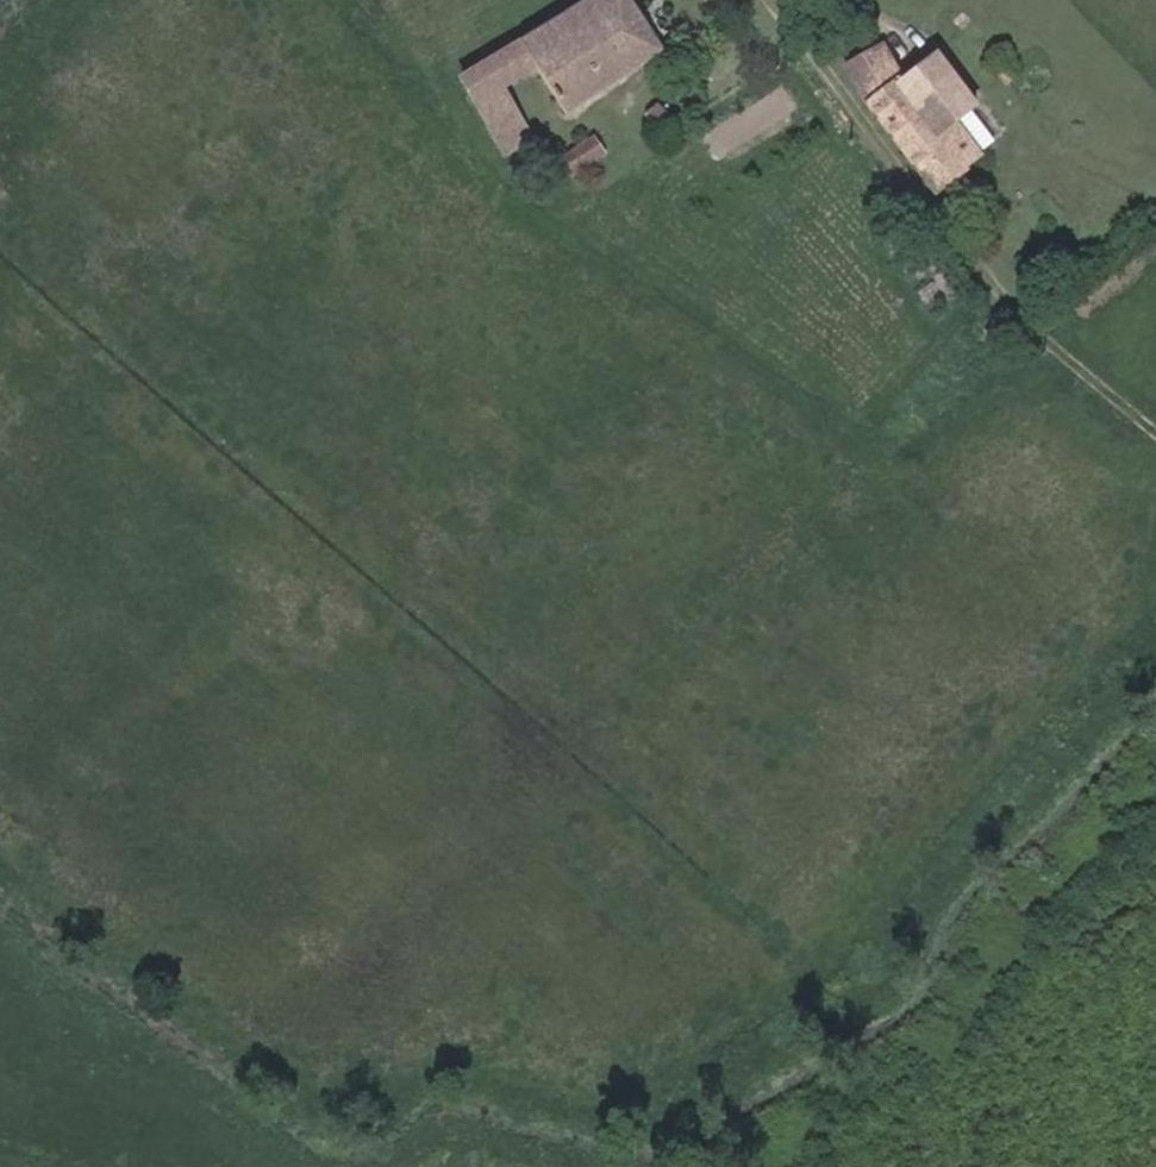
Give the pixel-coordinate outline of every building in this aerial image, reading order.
[(628,0),(589,0),(486,63),(501,88),(536,67),(564,112),(661,52),(628,0)] [(978,155),(993,143),(968,110),(973,106),(935,56),(901,82),(881,46),(846,66),(865,99),(935,192),(964,170),(963,167),(979,155),(978,155)] [(531,139),(501,88),(486,63),(460,79),(504,155),(531,139)] [(571,174),(602,154),(592,139),(561,159),(571,174)]
